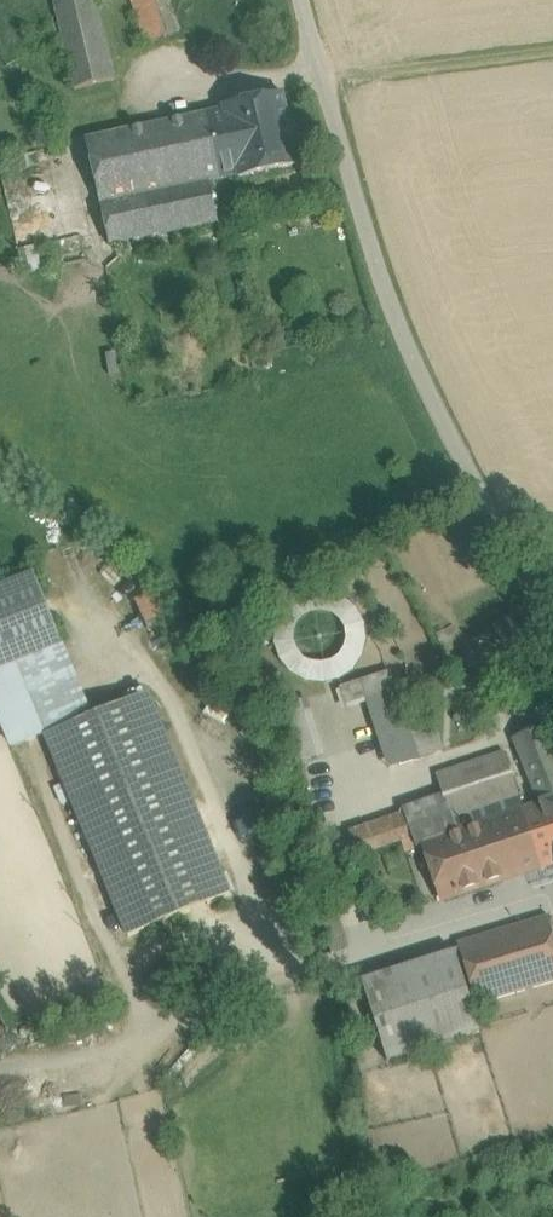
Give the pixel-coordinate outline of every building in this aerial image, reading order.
[(54,4),(74,91),(113,82),(95,0),(70,0),(54,4)] [(148,45),(167,38),(154,0),(132,0),(148,45)] [(283,96),(223,109),(223,111),(238,177),(238,179),(299,166),(283,96)] [(223,111),(86,142),(101,207),(209,183),(238,177),(223,111)] [(209,183),(101,207),(110,246),(218,223),(209,183)] [(0,588),(0,667),(59,643),(32,576),(0,588)] [(165,619),(155,596),(138,604),(148,625),(165,619)] [(60,647),(16,665),(44,732),(87,714),(60,647)] [(0,669),(0,719),(11,745),(44,732),(16,665),(15,663),(0,669)] [(417,759),(395,692),(378,698),(400,765),(417,759)] [(147,694),(45,735),(128,937),(229,895),(147,694)] [(284,703),(301,760),(322,754),(305,697),(284,703)] [(514,740),(540,805),(552,800),(552,751),(543,728),(514,740)] [(504,752),(436,775),(451,820),(519,797),(504,752)] [(540,805),(552,845),(552,800),(540,805)] [(424,844),(444,900),(552,863),(552,845),(540,805),(424,844)] [(404,816),(352,835),(358,854),(411,837),(404,816)] [(457,944),(459,950),(466,972),(475,1004),(552,981),(552,937),(547,917),(457,944)] [(450,953),(361,981),(387,1062),(480,1032),(461,973),(466,972),(459,950),(450,953)] [(23,1085),(26,1114),(81,1108),(78,1079),(23,1085)]
